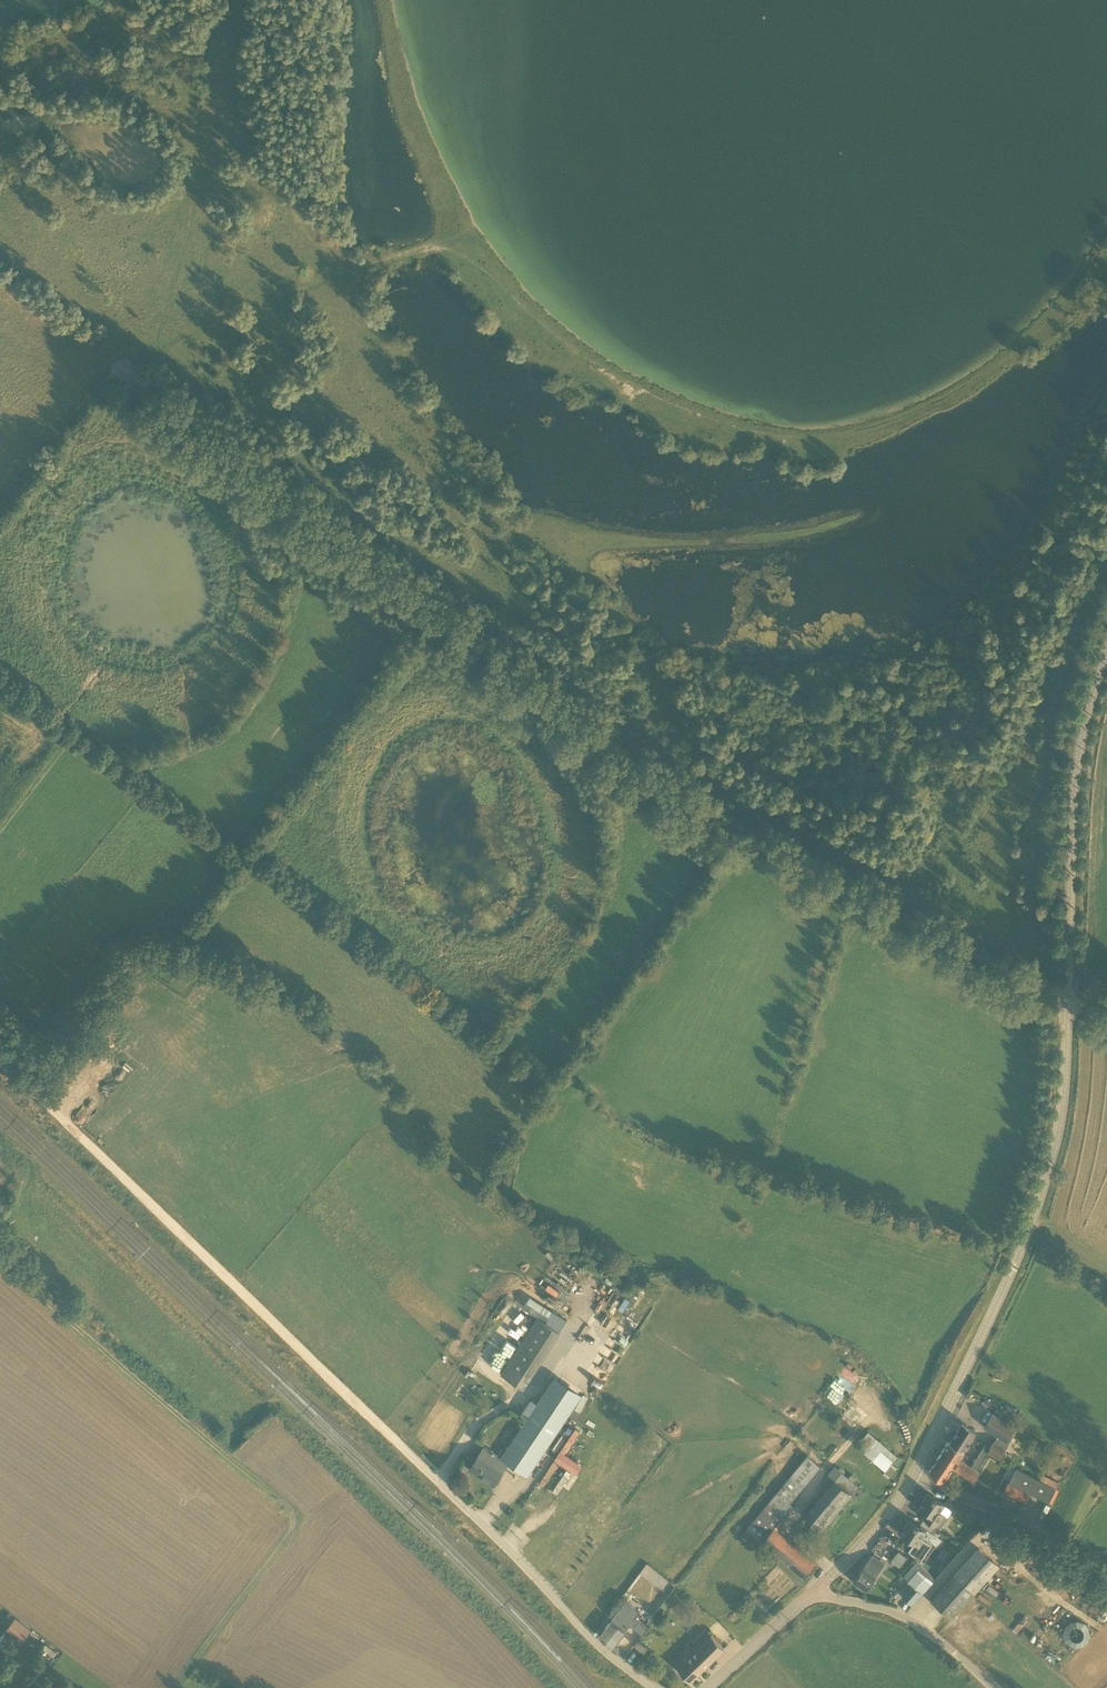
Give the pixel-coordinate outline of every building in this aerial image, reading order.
[(552,1310),(530,1296),(523,1306),(545,1321),(552,1310)] [(560,1330),(567,1320),(552,1310),(545,1321),(560,1330)] [(527,1475),(580,1395),(554,1378),(538,1402),(534,1409),(527,1418),(501,1457),(485,1446),(480,1454),(479,1454),(469,1469),(493,1485),(503,1470),(508,1462),(527,1475)] [(1015,1427),(992,1413),(984,1426),(1007,1440),(1015,1427)] [(963,1450),(975,1431),(962,1423),(950,1442),(948,1441),(944,1448),(951,1453),(950,1455),(958,1460),(959,1458),(964,1451),(963,1450)] [(891,1473),(897,1466),(892,1462),(898,1454),(869,1432),(857,1448),(891,1473)] [(583,1433),(545,1490),(568,1505),(606,1449),(583,1433)] [(966,1460),(978,1468),(989,1451),(999,1458),(1006,1447),(982,1433),(966,1460)] [(643,1444),(651,1451),(655,1446),(647,1439),(643,1444)] [(980,1472),(959,1458),(958,1460),(950,1455),(951,1453),(944,1448),(929,1471),(944,1481),(953,1468),(973,1481),(980,1472)] [(786,1518),(783,1515),(793,1504),(790,1502),(820,1465),(808,1454),(746,1528),(747,1529),(742,1535),(753,1545),(759,1538),(762,1540),(804,1577),(816,1562),(777,1528),(786,1518)] [(820,1531),(826,1523),(851,1494),(850,1494),(858,1485),(835,1466),(827,1474),(834,1480),(803,1516),(820,1531)] [(1015,1470),(1004,1490),(1024,1501),(1035,1481),(1015,1470)] [(927,1513),(924,1517),(924,1518),(939,1529),(947,1517),(939,1511),(944,1504),(928,1493),(918,1506),(927,1513)] [(956,1506),(971,1512),(974,1505),(958,1499),(956,1506)] [(915,1543),(909,1551),(919,1562),(931,1544),(921,1538),(926,1530),(909,1519),(900,1533),(915,1543)] [(951,1618),(987,1579),(999,1565),(979,1548),(931,1601),(951,1618)] [(899,1567),(907,1558),(898,1551),(891,1560),(899,1567)] [(866,1590),(885,1563),(872,1554),(853,1581),(866,1590)] [(922,1565),(918,1569),(908,1581),(923,1593),(933,1581),(932,1581),(934,1578),(922,1565)] [(636,1615),(636,1616),(632,1613),(636,1607),(626,1600),(617,1611),(599,1635),(613,1646),(630,1624),(643,1634),(650,1625),(636,1615)] [(0,1636),(0,1646),(4,1649),(11,1639),(18,1643),(29,1628),(30,1627),(14,1616),(3,1633),(0,1636)] [(1086,1630),(1087,1624),(1068,1619),(1065,1633),(1076,1636),(1074,1641),(1082,1643),(1086,1629),(1086,1630)] [(690,1680),(705,1666),(723,1648),(724,1648),(711,1634),(677,1668),(690,1681),(690,1680)] [(638,1639),(634,1644),(634,1645),(644,1651),(648,1646),(638,1639)]
